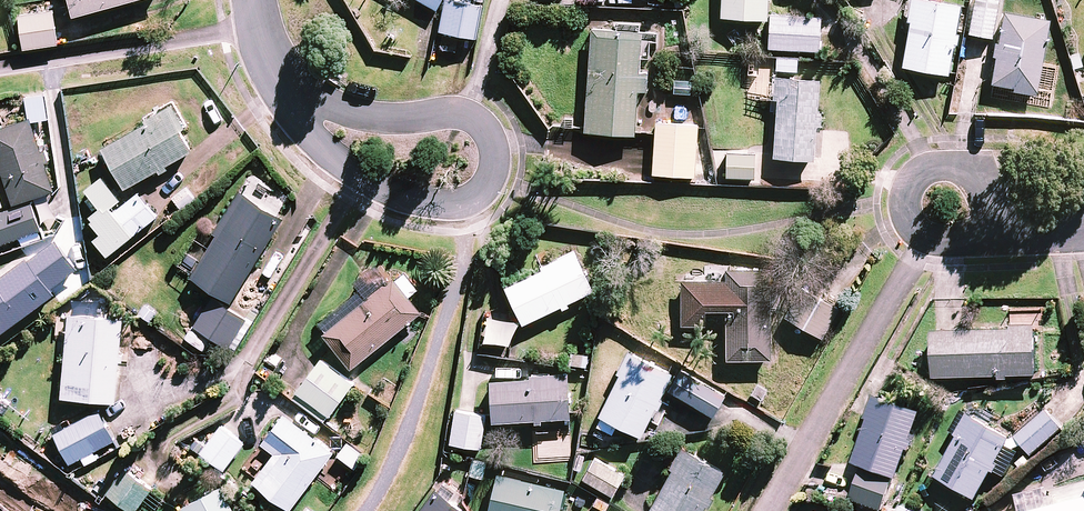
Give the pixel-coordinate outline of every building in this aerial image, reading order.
[(74,17),(135,0),(69,0),(74,17)] [(437,10),(443,0),(419,0),(437,10)] [(483,5),(451,0),(444,0),(439,32),(477,39),(483,5)] [(721,17),(767,20),(769,0),(722,0),(721,17)] [(926,0),(913,0),(902,67),(948,74),(959,5),(926,0)] [(968,33),(993,38),(1000,0),(974,0),(968,33)] [(59,44),(54,11),(19,16),(24,49),(59,44)] [(770,14),(768,49),(820,51),(821,17),(770,14)] [(1046,20),(1001,14),(990,88),(1036,94),(1046,20)] [(639,72),(643,31),(592,28),(585,127),(584,132),(635,136),(635,131),(638,90),(647,91),(648,72),(639,72)] [(820,80),(775,76),(773,100),(777,100),(773,157),(814,160),(817,125),(821,126),(822,114),(818,114),(820,80)] [(690,94),(691,80),(674,79),(673,93),(690,94)] [(185,126),(172,103),(144,119),(147,124),(102,150),(125,189),(158,170),(160,174),(169,169),(167,165),(192,150),(180,130),(185,126)] [(32,119),(0,130),(0,164),(13,204),(55,190),(46,162),(50,161),(46,150),(42,151),(32,119)] [(698,124),(656,122),(655,132),(652,174),(695,177),(698,124)] [(755,154),(727,152),(726,178),(754,179),(755,154)] [(121,200),(103,176),(86,190),(100,207),(90,215),(93,220),(91,221),(101,234),(94,240),(107,256),(157,217),(138,192),(114,212),(111,208),(121,200)] [(283,217),(240,190),(214,233),(217,234),(191,277),(231,301),(283,217)] [(0,212),(0,245),(42,230),(31,201),(0,212)] [(55,294),(51,288),(78,268),(56,239),(28,260),(27,258),(0,277),(0,334),(55,294)] [(593,291),(575,254),(505,287),(523,324),(593,291)] [(325,331),(389,280),(375,263),(352,281),(360,290),(319,323),(325,331)] [(726,359),(770,360),(771,263),(726,263),(726,281),(681,281),(681,326),(704,326),(705,310),(726,311),(726,359)] [(351,368),(422,312),(409,297),(418,289),(404,272),(395,279),(393,277),(389,280),(325,331),(322,333),(351,368)] [(838,308),(801,287),(785,317),(821,338),(838,308)] [(246,318),(212,296),(193,326),(227,348),(246,318)] [(124,319),(69,314),(62,398),(116,403),(120,361),(124,361),(124,352),(121,352),(124,319)] [(210,339),(191,327),(184,337),(203,349),(210,339)] [(1037,374),(1035,328),(933,332),(934,378),(1037,374)] [(670,373),(629,354),(599,416),(640,436),(670,373)] [(353,383),(321,360),(292,398),(323,422),(353,383)] [(723,396),(681,370),(669,390),(711,416),(723,396)] [(570,428),(566,374),(489,380),(493,422),(538,418),(539,431),(570,428)] [(919,413),(877,397),(852,462),(863,466),(850,498),(882,510),(919,413)] [(116,439),(99,409),(53,434),(70,464),(116,439)] [(1061,428),(1046,411),(1016,438),(1031,455),(1061,428)] [(486,415),(454,412),(450,444),(482,448),(486,415)] [(1012,438),(967,412),(954,434),(959,436),(936,476),(976,499),(1012,438)] [(335,452),(285,413),(262,443),(274,453),(252,481),(290,510),(335,452)] [(245,443),(221,425),(200,452),(224,470),(245,443)] [(682,449),(650,510),(651,510),(701,510),(723,471),(682,449)] [(623,478),(595,459),(583,478),(611,496),(623,478)] [(126,468),(106,492),(129,510),(135,510),(153,490),(126,468)] [(497,473),(488,510),(560,510),(565,489),(497,473)] [(221,485),(179,509),(180,510),(239,510),(238,509),(235,510),(221,485)] [(418,510),(461,510),(463,509),(434,488),(418,510)] [(1027,510),(1083,510),(1083,496),(1027,510)]
